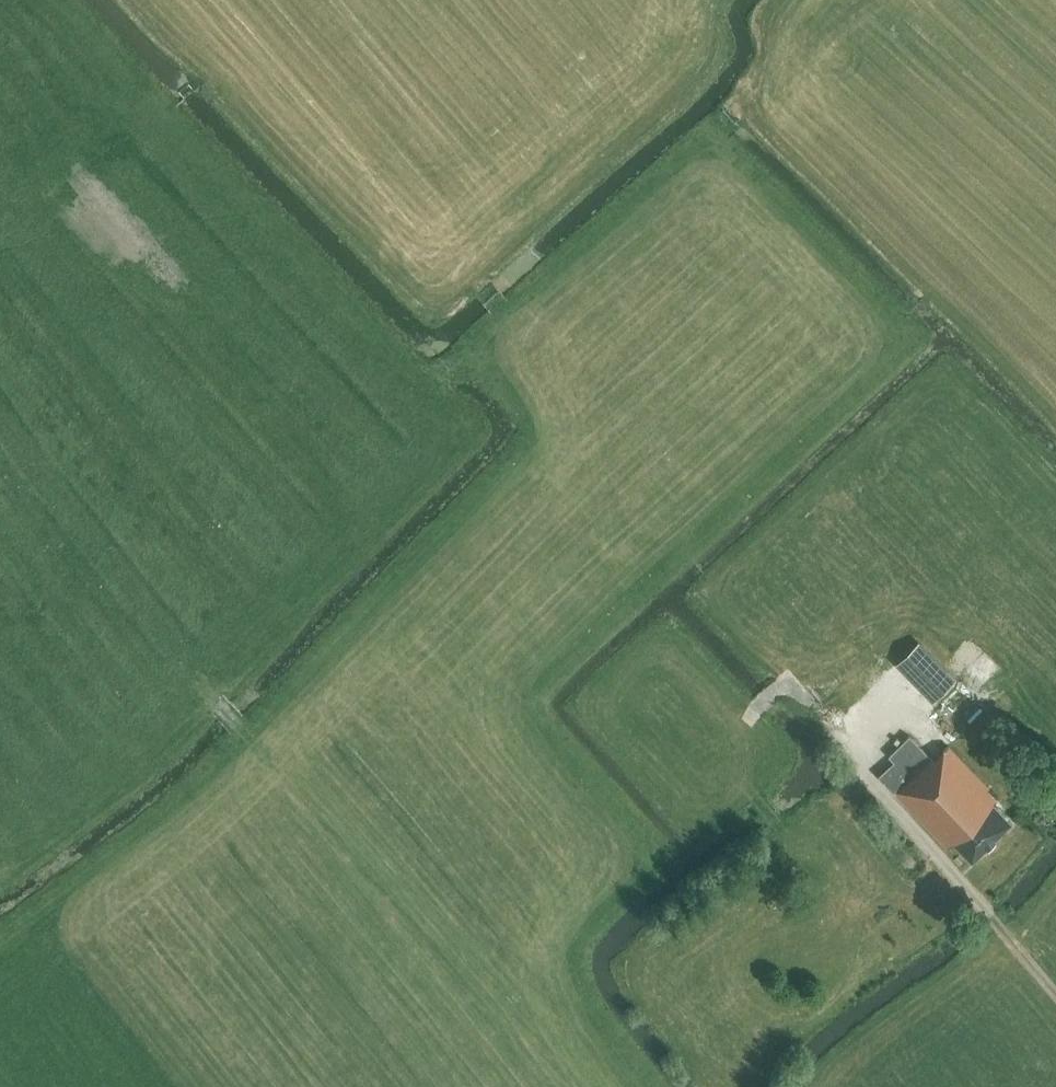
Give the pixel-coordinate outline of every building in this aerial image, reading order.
[(924,684),(942,662),(912,638),(871,688),(891,704),(914,676),(924,684)] [(971,861),(1010,822),(992,803),(995,799),(985,789),(987,788),(947,745),(932,760),(909,735),(888,755),(893,761),(877,776),(894,793),(947,848),(953,842),(971,861)]
